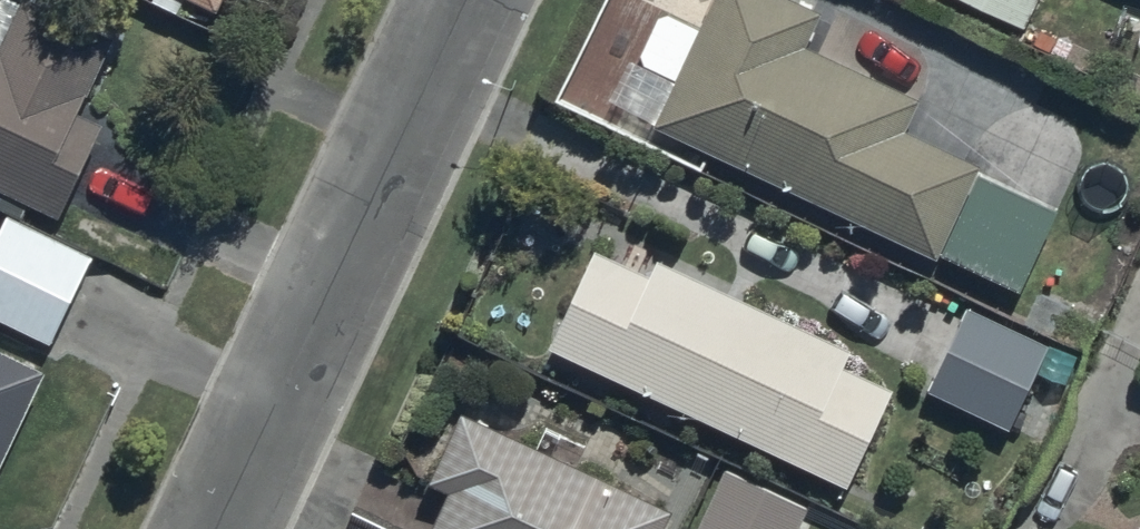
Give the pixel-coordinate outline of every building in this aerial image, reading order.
[(59,232),(107,135),(82,123),(117,50),(28,6),(26,9),(9,0),(0,0),(0,203),(59,232)] [(220,23),(232,0),(172,0),(220,23)] [(655,136),(936,274),(941,264),(1020,303),(1059,223),(978,184),(982,176),(907,140),(922,110),(807,54),(822,24),(774,0),(719,0),(698,42),(659,23),(635,74),(676,94),(655,136)] [(1022,37),(1039,0),(941,0),(1022,37)] [(0,233),(0,332),(50,358),(96,271),(5,223),(0,233)] [(597,267),(554,357),(848,499),(894,403),(843,379),(852,360),(657,267),(646,290),(597,267)] [(1051,358),(967,315),(926,396),(1010,439),(1051,358)] [(40,386),(0,367),(0,469),(40,386)] [(672,520),(463,421),(427,496),(370,469),(341,528),(668,528),(672,520)] [(723,476),(696,528),(803,528),(808,518),(723,476)]
